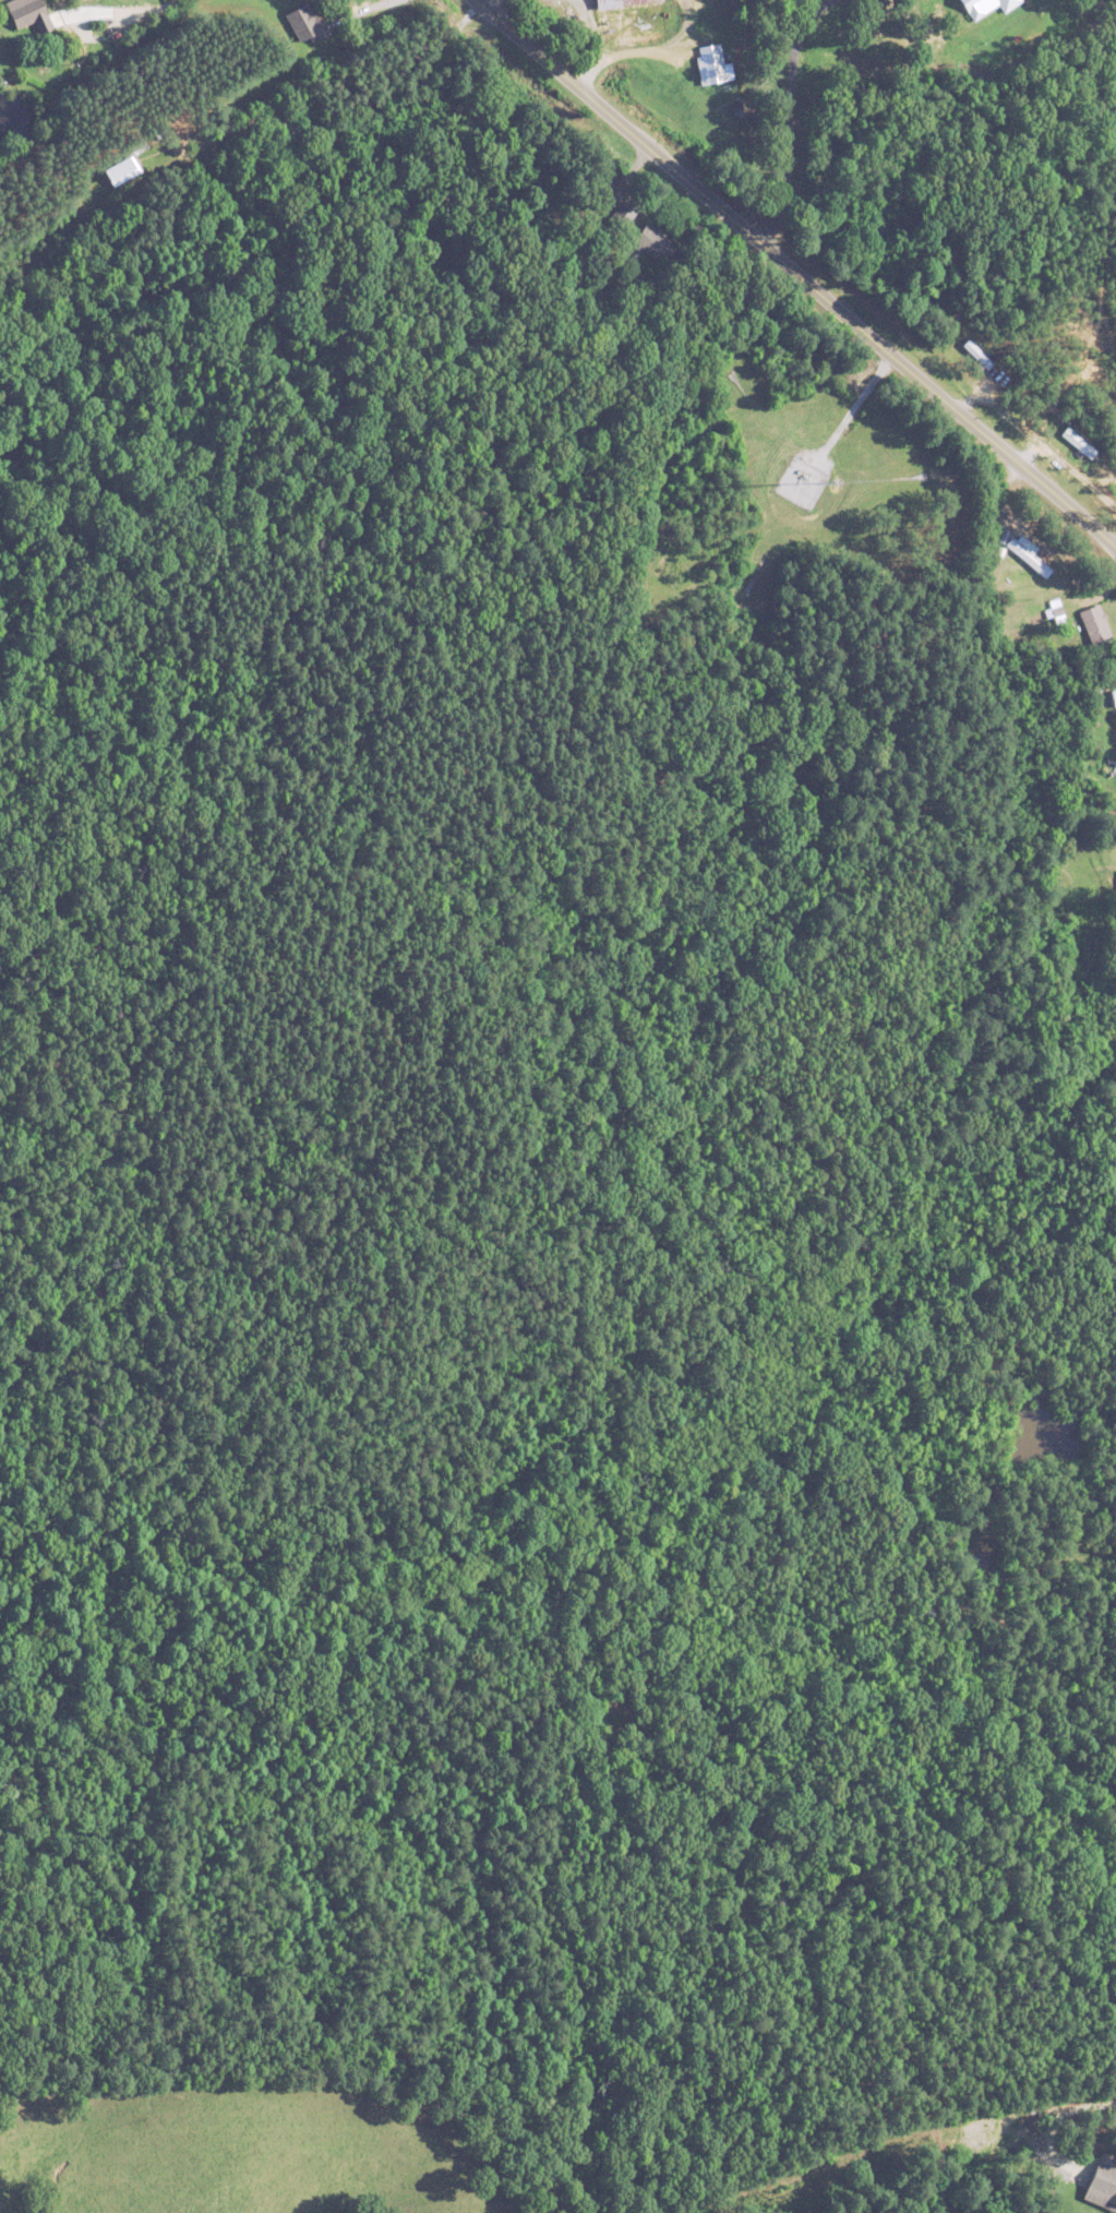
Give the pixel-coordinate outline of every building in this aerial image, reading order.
[(16,29),(34,21),(40,34),(54,28),(42,0),(25,0),(7,8),(16,29)] [(663,0),(596,0),(597,9),(608,8),(610,31),(665,27),(663,0)] [(974,21),(998,5),(1004,13),(1022,0),(959,0),(974,21)] [(328,34),(308,1),(284,15),(301,42),(311,36),(315,43),(328,34)] [(726,81),(725,71),(731,70),(730,62),(722,63),(718,29),(700,31),(701,44),(696,44),(701,83),(726,81)] [(624,227),(638,210),(624,198),(610,216),(624,227)] [(677,245),(647,221),(632,241),(662,264),(677,245)] [(1052,570),(1013,535),(1005,544),(1044,579),(1052,570)] [(1113,637),(1099,603),(1079,611),(1093,645),(1113,637)]
